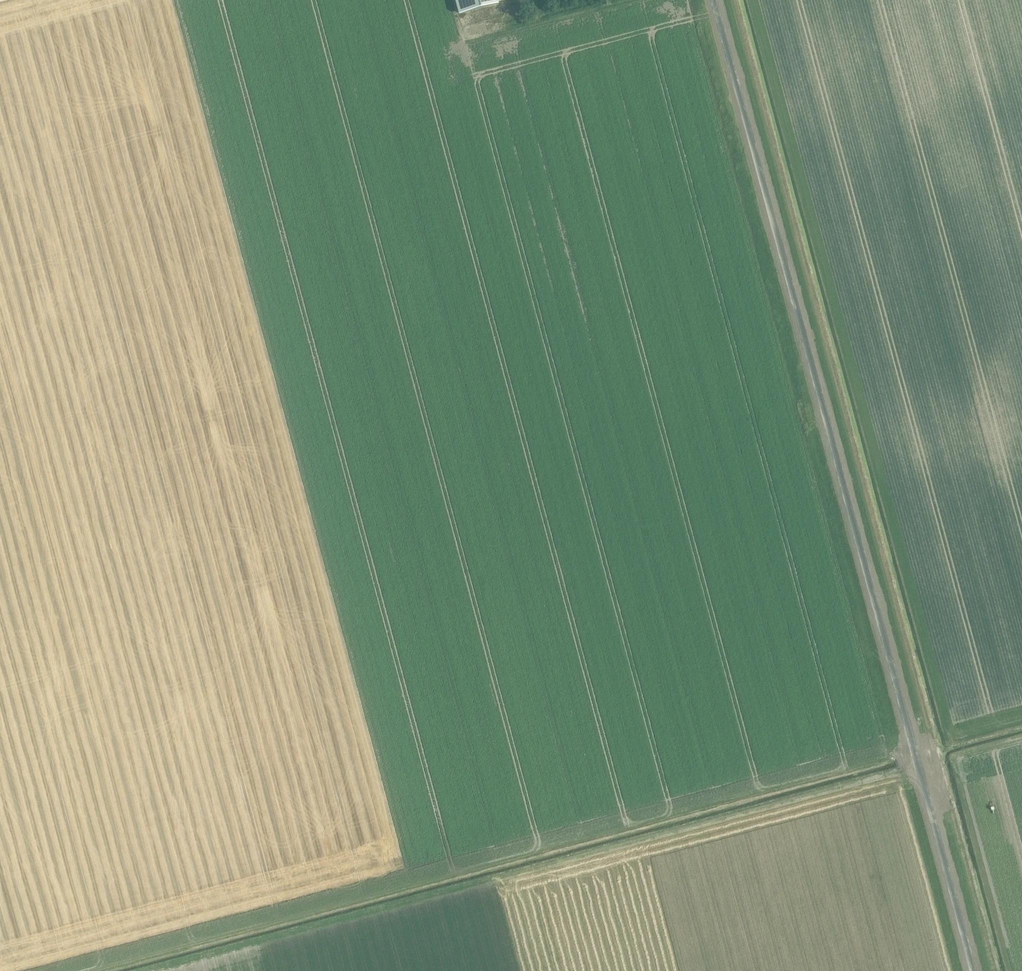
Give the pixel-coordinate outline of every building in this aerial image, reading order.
[(499,3),(498,0),(456,0),(460,13),(499,3)]
